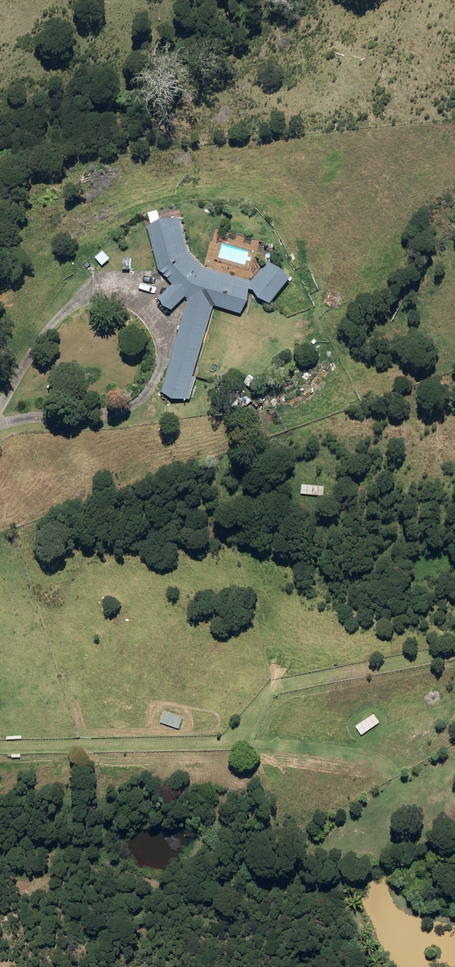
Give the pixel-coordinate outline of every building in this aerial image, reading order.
[(191,296),(164,392),(193,400),(199,377),(196,376),(216,305),(245,312),(252,300),(252,289),(255,289),(273,303),(293,279),(272,260),(254,282),(207,269),(189,250),(182,218),(163,223),(161,215),(160,215),(159,210),(151,212),(154,225),(151,225),(161,268),(176,284),(162,298),(173,310),(188,296),(191,296)] [(106,251),(98,257),(104,265),(112,259),(106,251)] [(316,346),(320,342),(317,339),(306,350),(313,357),(320,350),(316,346)] [(275,359),(269,364),(272,368),(278,363),(275,359)] [(231,402),(242,410),(247,404),(249,406),(253,400),(248,396),(243,402),(236,397),(231,402)] [(262,397),(255,402),(260,407),(266,402),(262,397)] [(303,490),(308,491),(308,494),(325,496),(326,486),(303,484),(303,490)] [(162,722),(181,729),(185,718),(166,711),(162,722)] [(357,726),(363,735),(382,722),(376,714),(357,726)] [(129,900),(148,905),(150,893),(131,889),(129,900)]
